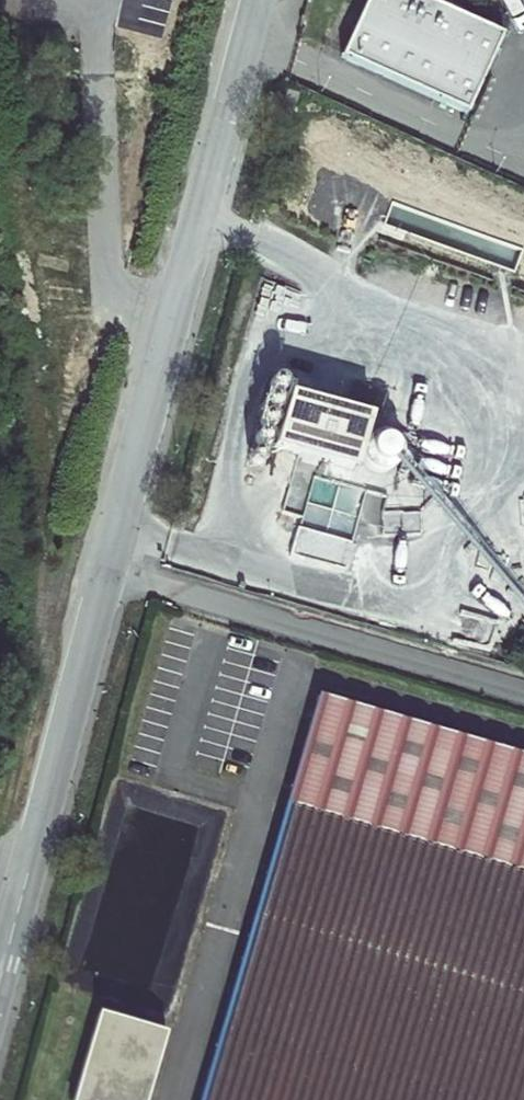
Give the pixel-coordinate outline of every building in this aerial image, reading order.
[(433,0),(374,0),(346,59),(464,114),(503,31),(433,0)] [(373,416),(289,392),(274,445),(359,469),(373,416)] [(373,468),(381,472),(392,472),(398,468),(404,459),(405,452),(402,443),(393,436),(384,434),(374,438),(369,444),(366,453),(368,461),(373,468)] [(348,489),(349,482),(312,478),(305,532),(355,538),(360,491),(348,489)] [(320,692),(201,1099),(523,1099),(523,751),(320,692)] [(96,1015),(72,1099),(145,1099),(164,1034),(96,1015)]
